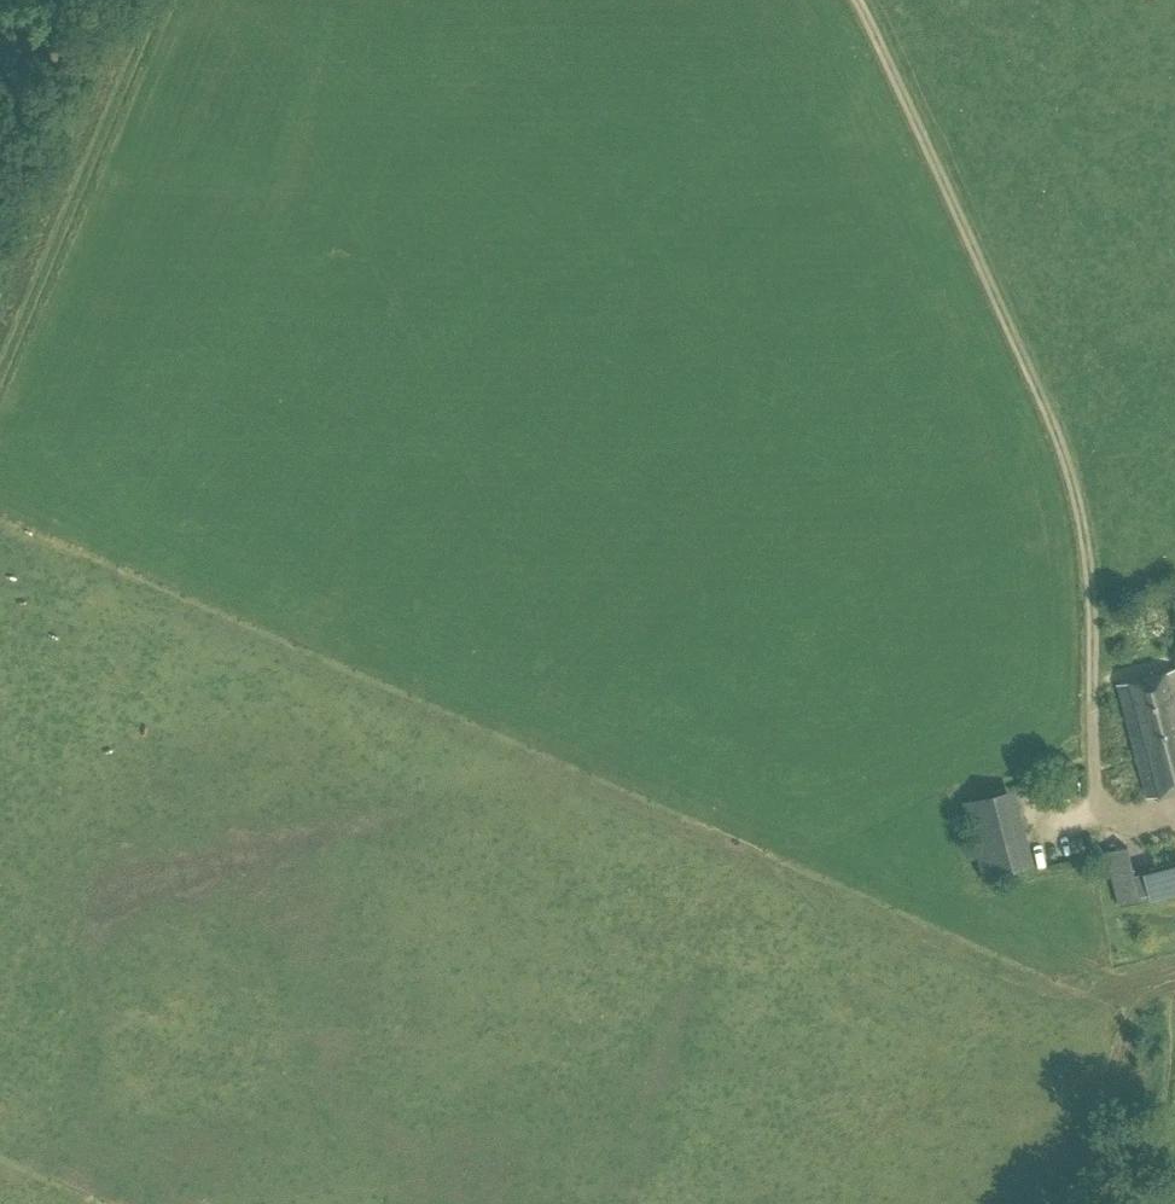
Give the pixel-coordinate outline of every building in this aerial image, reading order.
[(1174,790),(1174,670),(1117,685),(1147,798),(1174,790)] [(1034,863),(1014,787),(961,801),(981,877),(1034,863)] [(1126,846),(1104,851),(1118,905),(1139,900),(1139,897),(1147,894),(1148,901),(1174,894),(1174,862),(1141,871),(1141,873),(1133,875),(1126,846)]
